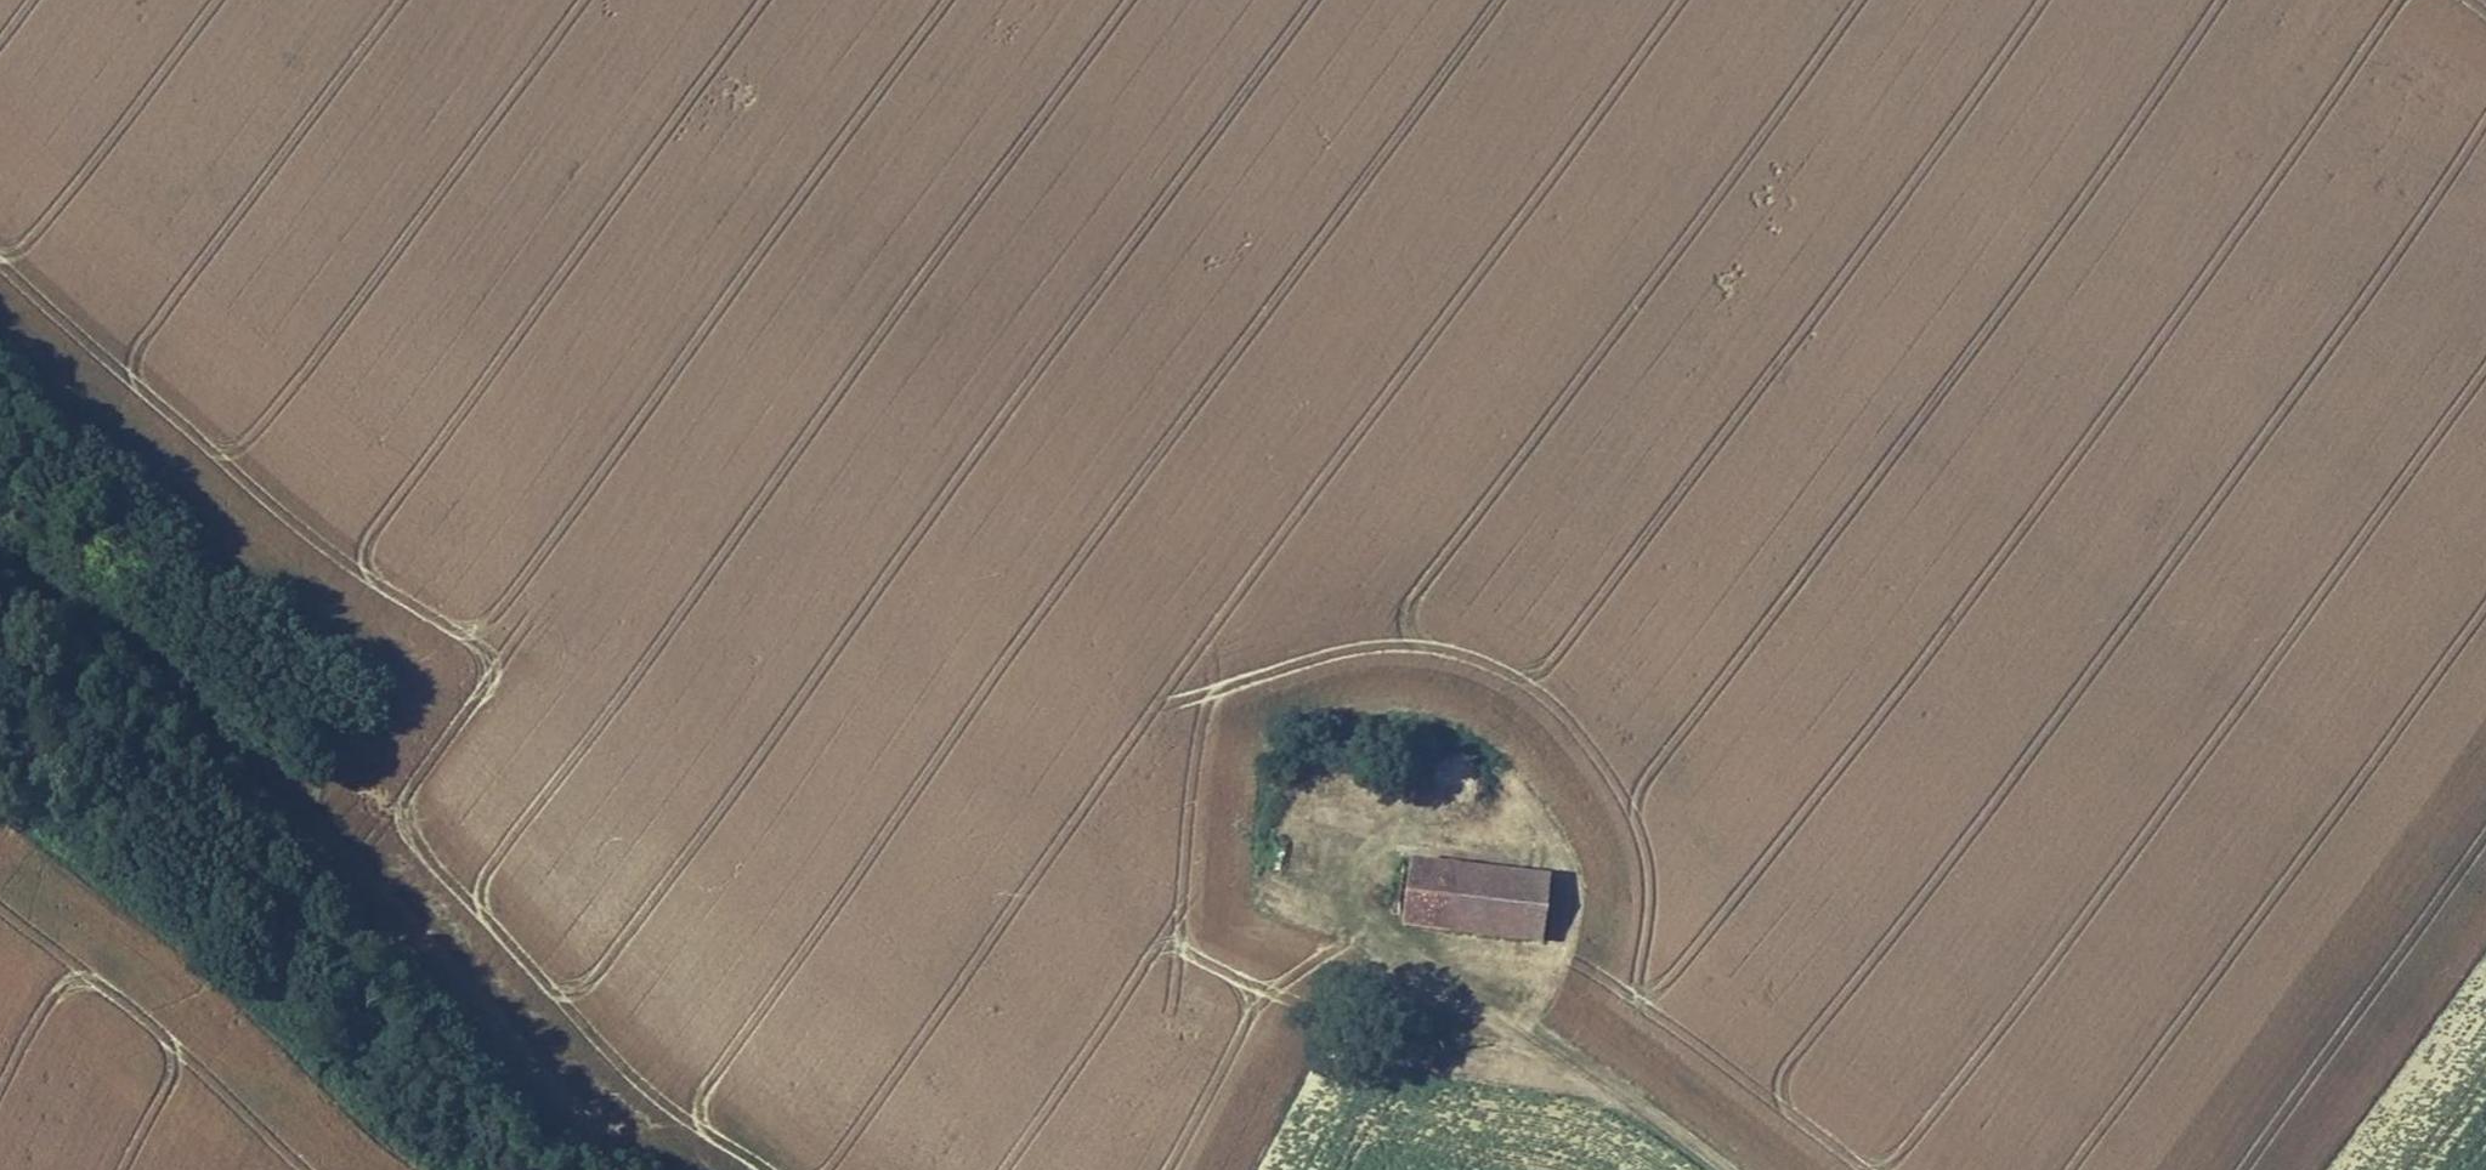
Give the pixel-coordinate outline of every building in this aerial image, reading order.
[(1404,928),(1545,944),(1553,876),(1414,858),(1404,928)]
